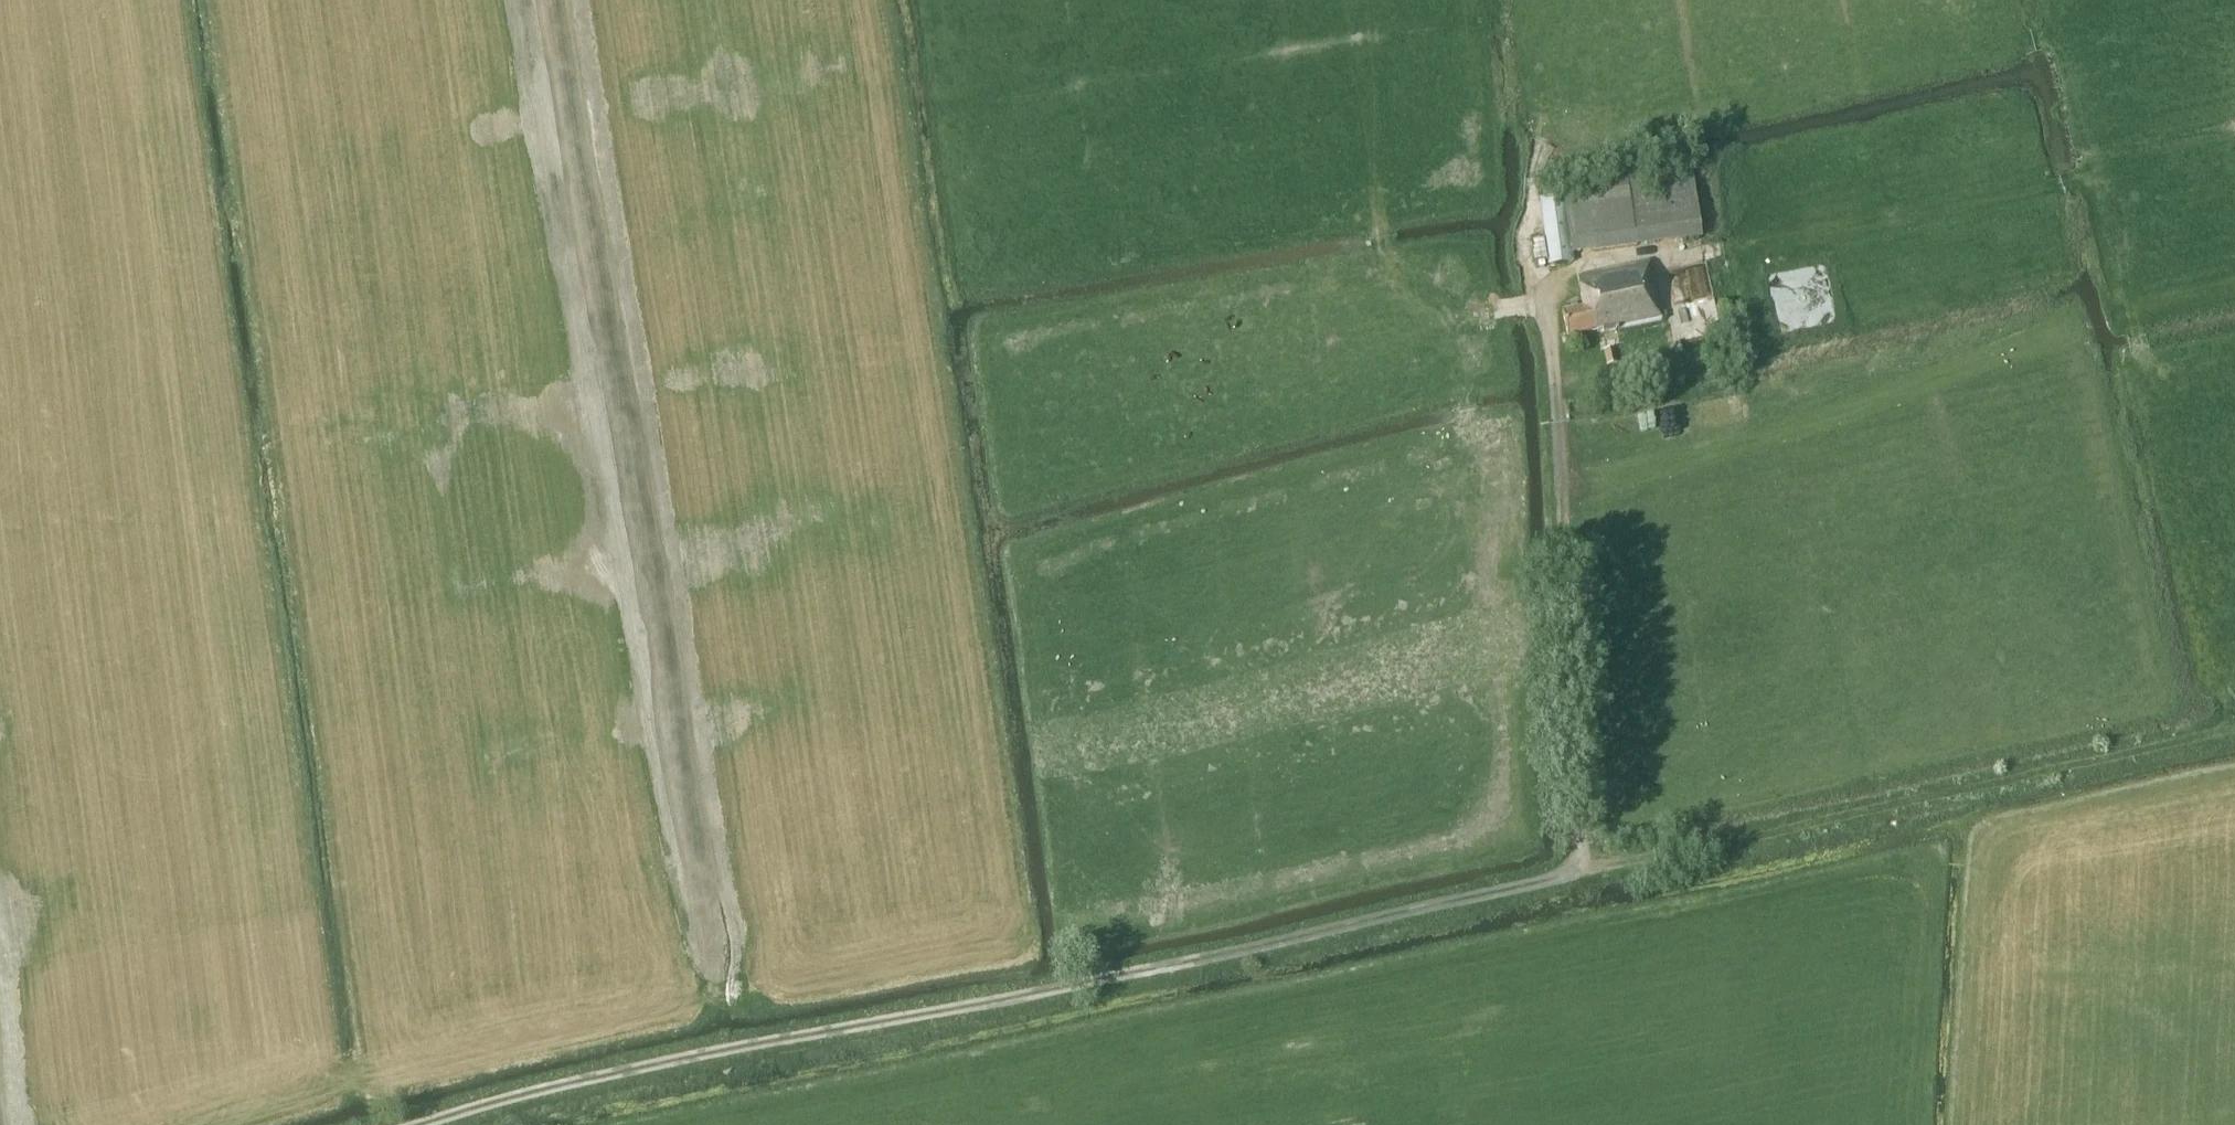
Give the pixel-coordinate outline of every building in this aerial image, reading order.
[(1702,239),(1691,165),(1563,190),(1564,196),(1540,199),(1548,265),(1574,262),(1572,254),(1702,239)] [(1543,237),(1529,238),(1530,258),(1544,257),(1543,237)] [(1661,320),(1649,261),(1579,275),(1582,306),(1562,310),(1567,336),(1591,331),(1591,330),(1603,327),(1604,332),(1661,320)] [(1724,361),(1721,350),(1708,354),(1711,365),(1724,361)]
